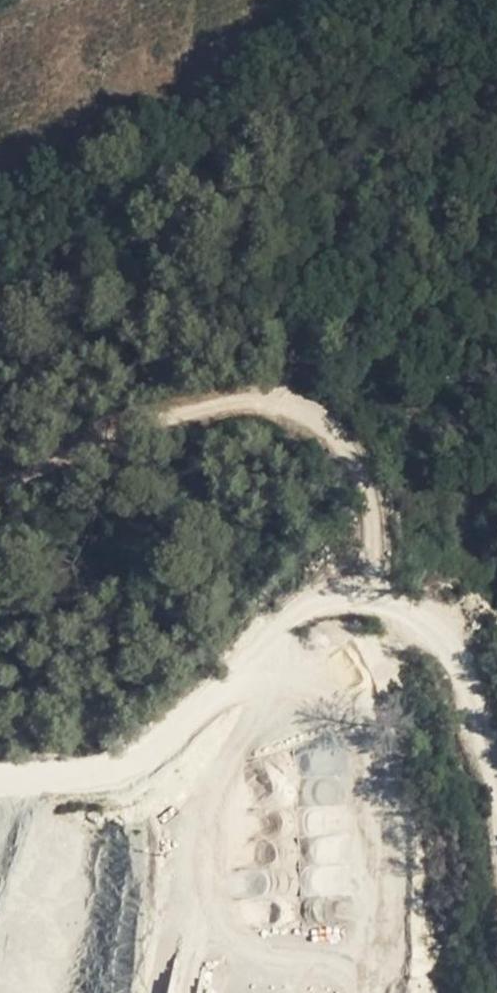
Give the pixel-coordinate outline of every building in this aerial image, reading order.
[(258,863),(273,859),(269,843),(253,848),(258,863)]
